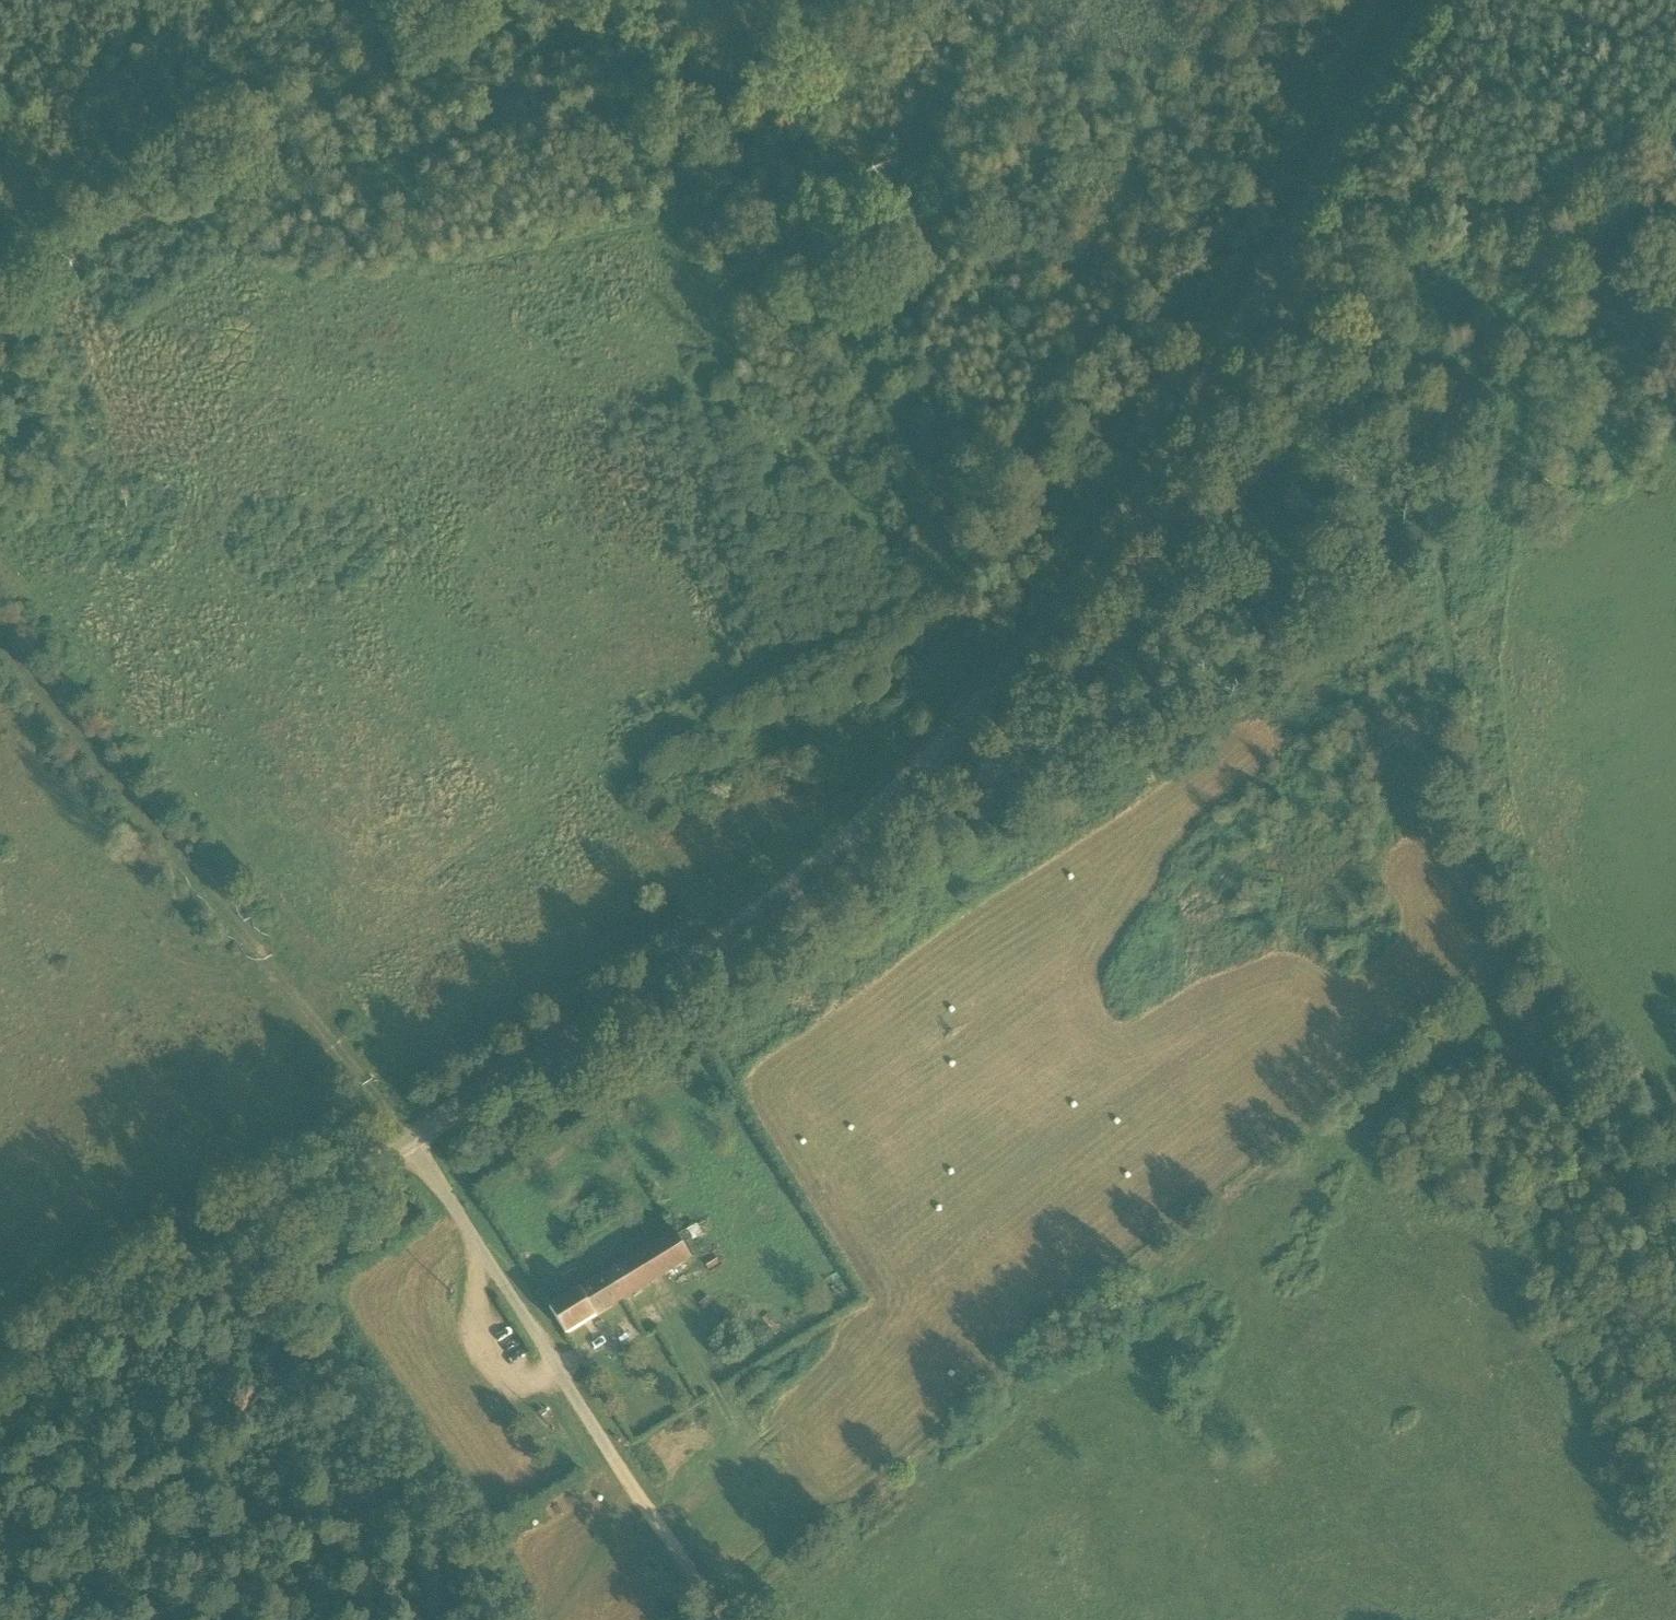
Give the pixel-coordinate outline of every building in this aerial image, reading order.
[(674,1234),(549,1310),(566,1337),(690,1260),(674,1234)]
